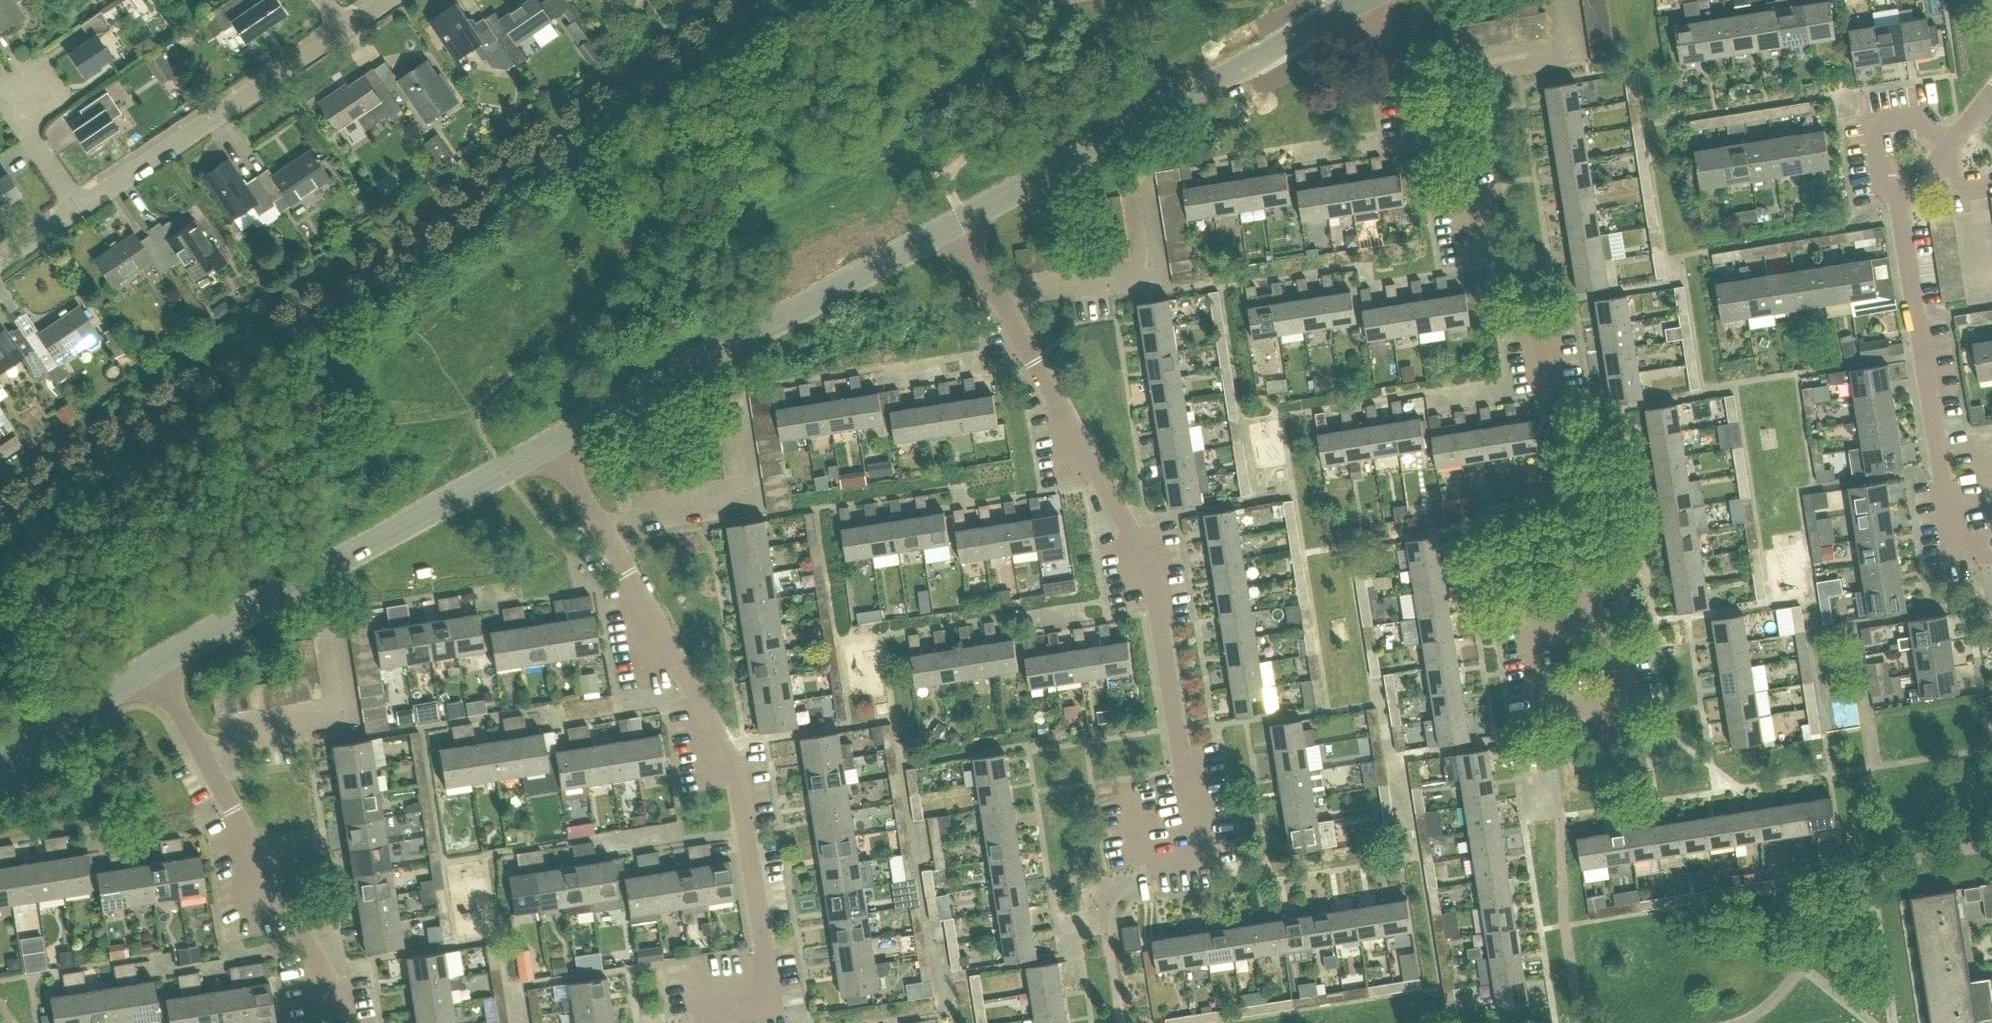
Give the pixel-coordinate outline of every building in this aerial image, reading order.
[(19,0),(0,0),(0,29),(1,30),(23,15),(15,3),(19,0)] [(247,2),(248,2),(247,0),(229,0),(210,12),(223,31),(232,25),(244,42),(285,15),(275,0),(259,0),(250,6),(247,2)] [(553,20),(539,0),(531,0),(502,20),(496,11),(486,19),(505,46),(519,66),(529,58),(519,43),(553,20)] [(1539,13),(1537,0),(1532,0),(1512,3),(1514,17),(1521,16),(1533,14),(1539,13)] [(1609,10),(1607,0),(1595,0),(1583,2),(1585,14),(1609,10)] [(1680,63),(1707,59),(1701,20),(1699,8),(1698,0),(1697,0),(1681,0),(1682,3),(1684,2),(1687,22),(1674,24),(1680,63)] [(1784,47),(1809,43),(1803,4),(1790,6),(1789,0),(1776,0),(1776,1),(1784,47)] [(1809,43),(1836,38),(1829,0),(1828,0),(1803,4),(1809,43)] [(1752,12),(1758,51),(1784,47),(1776,1),(1767,3),(1768,10),(1752,12)] [(504,47),(486,19),(477,25),(474,21),(470,20),(468,21),(456,4),(432,21),(458,59),(475,47),(484,61),(488,58),(504,47)] [(1587,26),(1610,23),(1609,10),(1585,14),(1587,26)] [(98,38),(112,28),(100,11),(80,24),(86,34),(87,33),(90,38),(68,53),(83,75),(110,57),(98,38)] [(1546,12),(1539,13),(1533,14),(1537,39),(1550,37),(1546,12)] [(1732,55),(1758,51),(1752,12),(1726,16),(1732,55)] [(1525,41),(1537,39),(1533,14),(1521,16),(1525,41)] [(1512,43),(1525,41),(1521,16),(1514,17),(1508,18),(1512,43)] [(1707,59),(1732,55),(1726,16),(1701,20),(1707,59)] [(208,41),(220,33),(210,18),(198,26),(208,41)] [(1500,45),(1512,43),(1508,18),(1496,20),(1500,45)] [(1900,22),(1907,60),(1933,56),(1931,44),(1939,43),(1936,25),(1928,26),(1927,18),(1900,22)] [(1488,47),(1500,45),(1496,20),(1484,22),(1488,47)] [(1476,49),(1488,47),(1484,22),(1472,24),(1476,49)] [(1881,64),(1907,60),(1900,22),(1874,26),(1881,64)] [(1588,39),(1612,35),(1610,23),(1587,26),(1588,39)] [(1463,51),(1476,49),(1472,24),(1459,26),(1463,51)] [(1451,53),(1463,51),(1459,26),(1447,28),(1451,53)] [(1855,69),(1881,64),(1874,26),(1848,30),(1855,69)] [(1439,55),(1451,53),(1447,28),(1435,30),(1436,31),(1439,55)] [(1590,51),(1614,47),(1612,35),(1588,39),(1590,51)] [(592,64),(605,55),(593,39),(580,48),(592,64)] [(504,47),(488,58),(493,67),(508,69),(516,63),(504,47)] [(1614,47),(1590,51),(1592,64),(1616,60),(1614,47)] [(150,61),(155,68),(166,62),(161,54),(150,61)] [(428,61),(400,81),(428,122),(460,101),(446,81),(443,83),(428,61)] [(1627,92),(1636,91),(1634,74),(1624,75),(1627,92)] [(403,110),(384,82),(374,89),(365,76),(327,102),(344,126),(357,117),(368,134),(403,110)] [(1549,114),(1581,109),(1577,83),(1545,88),(1549,114)] [(121,113),(119,110),(108,94),(107,92),(84,107),(91,118),(73,130),(87,150),(87,149),(90,152),(101,144),(99,141),(117,129),(111,120),(121,113)] [(1793,104),(1794,114),(1810,111),(1809,102),(1793,104)] [(1778,116),(1794,114),(1793,104),(1776,107),(1778,116)] [(1632,126),(1642,125),(1639,108),(1629,109),(1632,126)] [(1553,139),(1585,134),(1581,109),(1549,114),(1553,139)] [(1741,112),(1743,122),(1759,119),(1758,110),(1741,112)] [(1726,124),(1743,122),(1741,112),(1725,115),(1726,124)] [(1691,130),(1708,127),(1706,118),(1690,121),(1691,130)] [(1642,125),(1632,126),(1635,143),(1644,141),(1642,125)] [(1797,133),(1804,172),(1830,167),(1823,129),(1797,133)] [(1778,176),(1804,172),(1797,133),(1772,138),(1778,176)] [(441,166),(454,157),(438,134),(425,143),(441,166)] [(1557,164),(1589,159),(1585,134),(1553,139),(1557,164)] [(1752,180),(1778,176),(1772,138),(1746,142),(1752,180)] [(1726,184),(1752,180),(1746,142),(1720,146),(1726,184)] [(1700,188),(1726,184),(1720,146),(1694,150),(1700,188)] [(255,177),(257,181),(272,202),(282,195),(289,206),(329,179),(309,150),(272,176),(267,169),(255,177)] [(1268,169),(1266,156),(1266,154),(1257,156),(1259,170),(1267,168),(1267,169),(1268,169)] [(1382,170),(1380,158),(1381,158),(1380,156),(1371,158),(1373,172),(1381,170),(1381,171),(1382,170)] [(1243,173),(1241,160),(1241,158),(1232,160),(1234,174),(1242,173),(1243,173)] [(1640,177),(1650,175),(1647,158),(1638,160),(1640,177)] [(1561,189),(1593,184),(1589,159),(1557,164),(1561,189)] [(272,202),(257,181),(245,189),(239,181),(241,180),(227,160),(202,177),(230,220),(251,206),(258,216),(273,206),(271,202),(272,202)] [(1357,175),(1355,162),(1355,160),(1346,162),(1348,176),(1356,174),(1356,175),(1357,175)] [(1218,177),(1216,164),(1216,162),(1206,164),(1208,178),(1217,177),(1218,177)] [(1332,179),(1330,166),(1330,164),(1320,166),(1323,180),(1331,179),(1332,179)] [(1192,181),(1190,168),(1190,166),(1181,168),(1183,182),(1191,181),(1192,181)] [(1157,183),(1181,180),(1179,168),(1155,172),(1157,183)] [(1307,183),(1304,170),(1305,170),(1305,168),(1295,170),(1297,184),(1305,183),(1307,183)] [(1260,176),(1265,208),(1291,203),(1286,172),(1260,176)] [(1374,178),(1379,210),(1405,205),(1400,173),(1374,178)] [(20,194),(6,174),(0,178),(0,208),(20,194)] [(1650,175),(1640,177),(1643,193),(1652,192),(1650,175)] [(1240,212),(1265,208),(1260,176),(1234,180),(1240,212)] [(1354,214),(1379,210),(1374,178),(1349,182),(1354,214)] [(1159,195),(1183,191),(1181,180),(1157,183),(1159,195)] [(1214,216),(1240,212),(1234,180),(1209,184),(1214,216)] [(1328,218),(1354,214),(1349,182),(1323,186),(1328,218)] [(1188,220),(1214,216),(1209,184),(1183,188),(1188,220)] [(1565,215),(1597,210),(1593,184),(1561,189),(1565,215)] [(1303,222),(1328,218),(1323,186),(1297,190),(1303,222)] [(1161,206),(1185,202),(1183,191),(1159,195),(1161,206)] [(1097,212),(1122,208),(1120,196),(1095,200),(1097,212)] [(1163,217),(1186,213),(1185,202),(1161,206),(1163,217)] [(1099,224),(1124,220),(1122,208),(1097,212),(1099,224)] [(1648,227),(1658,226),(1655,209),(1646,210),(1648,227)] [(1569,240),(1601,235),(1597,210),(1565,215),(1569,240)] [(1165,228),(1188,225),(1186,213),(1163,217),(1165,228)] [(1931,230),(1955,226),(1953,214),(1929,218),(1931,230)] [(1114,234),(1126,232),(1124,220),(1099,224),(1101,236),(1114,234)] [(163,256),(170,266),(180,259),(193,278),(205,270),(208,273),(224,262),(214,246),(210,248),(192,221),(168,238),(158,224),(147,233),(151,239),(152,239),(163,256)] [(1166,240),(1190,236),(1188,225),(1165,228),(1166,240)] [(1658,226),(1648,227),(1651,244),(1661,243),(1658,226)] [(1933,242),(1957,238),(1955,226),(1931,230),(1933,242)] [(1851,241),(1867,239),(1875,237),(1873,228),(1849,232),(1851,241)] [(1114,234),(1118,259),(1130,257),(1126,232),(1114,234)] [(94,260),(112,286),(151,259),(133,233),(94,260)] [(1106,261),(1118,259),(1114,234),(1101,236),(1106,261)] [(1601,235),(1569,240),(1573,265),(1605,260),(1613,259),(1609,234),(1601,235)] [(1814,237),(1816,247),(1832,244),(1830,235),(1814,237)] [(1168,251),(1192,247),(1190,236),(1166,240),(1168,251)] [(1799,249),(1816,247),(1814,237),(1798,240),(1799,249)] [(1935,254),(1959,250),(1957,238),(1933,242),(1935,254)] [(1057,269),(1069,267),(1065,242),(1053,244),(1057,269)] [(1763,245),(1764,255),(1781,252),(1779,243),(1763,245)] [(1045,271),(1057,269),(1053,244),(1041,246),(1045,271)] [(1748,257),(1764,255),(1763,245),(1747,248),(1748,257)] [(1032,273),(1045,271),(1041,246),(1028,248),(1032,273)] [(1170,262),(1194,258),(1192,247),(1168,251),(1170,262)] [(1020,275),(1032,273),(1028,248),(1018,250),(1016,250),(1020,275)] [(1937,265),(1960,262),(1959,250),(1935,254),(1937,265)] [(1713,263),(1729,261),(1728,251),(1711,254),(1713,263)] [(160,273),(170,266),(163,256),(153,263),(160,273)] [(1172,273),(1195,270),(1194,258),(1170,262),(1172,273)] [(1844,262),(1851,301),(1877,297),(1871,258),(1844,262)] [(1605,260),(1573,265),(1577,291),(1609,286),(1605,260)] [(1656,279),(1666,277),(1663,260),(1654,261),(1656,279)] [(1825,305),(1851,301),(1844,262),(1819,266),(1825,305)] [(1939,277),(1962,274),(1960,262),(1937,265),(1939,277)] [(1774,313),(1767,274),(1753,277),(1752,270),(1747,265),(1740,266),(1742,278),(1748,317),(1774,313)] [(1799,309),(1825,305),(1819,266),(1793,270),(1799,309)] [(1195,270),(1172,273),(1174,285),(1197,281),(1197,280),(1196,272),(1195,270)] [(1774,313),(1799,309),(1793,270),(1767,274),(1774,313)] [(1334,288),(1331,275),(1332,275),(1332,274),(1322,275),(1324,289),(1332,288),(1334,288)] [(1940,289),(1964,286),(1962,274),(1939,277),(1940,289)] [(1448,290),(1446,277),(1446,276),(1436,277),(1438,291),(1446,290),(1448,290)] [(1306,278),(1297,279),(1299,293),(1307,292),(1308,292),(1306,279),(1307,279),(1306,278)] [(1722,322),(1748,317),(1742,278),(1716,283),(1722,322)] [(1422,294),(1420,281),(1421,281),(1420,280),(1411,281),(1413,295),(1421,294),(1422,294)] [(1283,296),(1281,283),(1281,282),(1271,283),(1273,293),(1274,297),(1282,296),(1283,296)] [(1397,298),(1397,296),(1395,285),(1395,284),(1386,285),(1388,299),(1396,298),(1397,298)] [(1248,307),(1254,339),(1280,335),(1274,303),(1274,297),(1273,293),(1257,296),(1255,287),(1256,287),(1256,286),(1246,287),(1249,307),(1248,307)] [(1684,286),(1674,288),(1659,290),(1661,308),(1687,304),(1684,286)] [(1964,286),(1940,289),(1942,301),(1966,297),(1964,286)] [(1332,288),(1324,289),(1325,295),(1330,327),(1356,323),(1351,293),(1351,291),(1334,293),(1334,288),(1332,288)] [(1372,302),(1370,289),(1370,288),(1360,289),(1362,303),(1370,302),(1372,302)] [(1212,310),(1221,309),(1219,291),(1210,293),(1209,293),(1212,310)] [(1307,292),(1299,293),(1300,299),(1305,331),(1330,327),(1325,295),(1310,297),(1309,292),(1308,292),(1307,292)] [(1439,297),(1444,329),(1470,325),(1465,293),(1439,297)] [(1599,326),(1631,321),(1627,295),(1595,300),(1599,326)] [(1419,333),(1444,329),(1439,297),(1414,301),(1419,333)] [(1142,330),(1174,325),(1170,299),(1138,304),(1142,330)] [(1280,335),(1305,331),(1300,299),(1274,303),(1280,335)] [(213,309),(218,318),(231,310),(226,301),(213,309)] [(1394,337),(1419,333),(1414,301),(1389,305),(1394,337)] [(1368,341),(1394,337),(1389,305),(1363,309),(1368,341)] [(25,337),(47,370),(56,383),(68,375),(60,364),(85,346),(86,348),(91,350),(99,344),(99,339),(78,307),(39,334),(36,329),(25,337)] [(1969,323),(1986,320),(1984,310),(1967,313),(1969,323)] [(1603,352),(1635,346),(1631,321),(1599,326),(1603,352)] [(1682,339),(1692,337),(1689,321),(1680,322),(1682,339)] [(35,378),(47,370),(25,337),(19,328),(8,335),(0,324),(0,371),(21,357),(35,378)] [(1146,355),(1178,350),(1174,325),(1142,330),(1146,355)] [(1217,344),(1227,343),(1224,326),(1215,327),(1217,344)] [(1692,337),(1682,339),(1685,356),(1695,354),(1692,337)] [(1861,358),(1889,353),(1887,339),(1859,344),(1861,358)] [(1991,378),(1991,339),(1972,342),(1978,380),(1991,378)] [(1227,343),(1217,344),(1220,361),(1229,359),(1227,343)] [(1607,377),(1639,372),(1635,346),(1603,352),(1607,377)] [(1150,381),(1182,376),(1178,350),(1146,355),(1150,381)] [(1853,397),(1892,390),(1888,364),(1828,374),(1830,385),(1851,381),(1853,397)] [(1691,390),(1700,389),(1697,371),(1688,373),(1691,390)] [(1639,372),(1607,377),(1611,403),(1643,398),(1639,372)] [(853,396),(858,428),(884,424),(879,392),(863,394),(862,388),(860,375),(850,376),(854,396),(853,396)] [(1154,406),(1186,401),(1182,376),(1150,381),(1154,406)] [(1225,395),(1235,393),(1232,376),(1223,378),(1225,395)] [(967,392),(976,391),(974,377),(964,379),(967,392)] [(827,394),(837,393),(835,379),(825,380),(827,394)] [(941,396),(951,395),(949,381),(939,382),(941,396)] [(802,398),(812,397),(809,383),(800,384),(802,398)] [(916,400),(926,399),(924,385),(914,387),(916,400)] [(1805,404),(1814,403),(1812,386),(1802,388),(1805,404)] [(777,402),(787,400),(784,387),(774,388),(777,402)] [(751,404),(775,401),(773,389),(749,392),(751,404)] [(900,404),(898,389),(889,391),(891,405),(900,404)] [(1857,422),(1896,416),(1892,390),(1853,397),(1857,422)] [(1235,393),(1225,395),(1228,411),(1238,410),(1235,393)] [(967,398),(972,430),(998,426),(993,394),(967,398)] [(1727,414),(1737,413),(1734,395),(1724,397),(1727,414)] [(833,432),(858,428),(853,396),(828,400),(833,432)] [(947,434),(972,430),(967,398),(942,402),(947,434)] [(808,436),(833,432),(828,400),(803,404),(808,436)] [(1403,414),(1400,402),(1401,401),(1401,400),(1391,402),(1393,416),(1401,414),(1401,415),(1403,414)] [(753,416),(777,413),(775,401),(751,404),(753,416)] [(1158,431),(1190,426),(1186,401),(1154,406),(1158,431)] [(922,438),(947,434),(942,402),(917,406),(922,438)] [(1505,404),(1507,418),(1508,424),(1513,455),(1539,451),(1534,419),(1518,422),(1517,416),(1516,417),(1514,404),(1515,404),(1514,402),(1505,404)] [(1814,403),(1805,404),(1807,419),(1817,418),(1814,403)] [(782,440),(808,436),(803,404),(777,408),(782,440)] [(1377,418),(1375,406),(1376,406),(1375,404),(1366,406),(1368,420),(1376,418),(1376,419),(1377,418)] [(1649,435),(1681,430),(1677,404),(1645,409),(1649,435)] [(891,410),(896,442),(922,438),(917,406),(891,410)] [(1491,420),(1489,408),(1489,406),(1480,408),(1482,422),(1490,420),(1490,421),(1491,420)] [(3,435),(13,429),(0,408),(0,431),(3,435)] [(1344,430),(1349,462),(1374,457),(1369,426),(1354,428),(1353,422),(1352,423),(1350,410),(1350,408),(1341,410),(1344,430)] [(1454,412),(1456,425),(1462,464),(1488,460),(1483,428),(1467,430),(1466,424),(1464,412),(1464,410),(1454,412)] [(1318,434),(1323,466),(1349,462),(1344,430),(1329,432),(1328,426),(1327,427),(1325,414),(1325,412),(1315,414),(1318,434)] [(755,428),(779,425),(777,413),(753,416),(755,428)] [(1462,464),(1456,425),(1441,427),(1439,414),(1428,416),(1437,468),(1462,464)] [(1862,448),(1900,442),(1896,416),(1857,422),(1845,424),(1846,429),(1853,434),(1859,433),(1862,447),(1862,448)] [(1394,422),(1399,453),(1425,449),(1420,417),(1394,422)] [(1374,457),(1399,453),(1394,422),(1369,426),(1374,457)] [(1488,460),(1513,455),(1508,424),(1483,428),(1488,460)] [(757,440),(780,436),(779,425),(755,428),(757,440)] [(1194,451),(1190,426),(1158,431),(1162,457),(1194,451)] [(1234,445),(1243,444),(1240,427),(1231,428),(1234,445)] [(1653,461),(1685,456),(1681,430),(1649,435),(1653,461)] [(1733,448),(1742,446),(1740,430),(1730,431),(1733,448)] [(759,452),(782,448),(780,436),(757,440),(759,452)] [(1813,455),(1823,454),(1820,437),(1810,439),(1813,455)] [(710,456),(722,454),(720,441),(696,445),(698,458),(710,456)] [(1854,476),(1905,468),(1900,442),(1862,448),(1862,447),(1850,449),(1854,476)] [(1243,444),(1234,445),(1236,462),(1246,460),(1243,444)] [(1742,446),(1733,448),(1735,465),(1745,463),(1742,446)] [(761,464),(784,460),(782,448),(759,452),(761,464)] [(1166,482),(1207,475),(1203,450),(1194,451),(1162,457),(1166,482)] [(710,456),(714,479),(726,477),(722,454),(710,456)] [(1823,454),(1813,455),(1816,470),(1825,469),(1823,454)] [(1657,486),(1689,481),(1685,456),(1653,461),(1657,486)] [(763,476),(786,472),(784,460),(761,464),(763,476)] [(655,489),(666,487),(663,463),(651,465),(655,489)] [(643,491),(655,489),(651,465),(639,467),(643,491)] [(839,475),(841,488),(865,484),(863,471),(839,475)] [(765,488),(788,484),(786,472),(763,476),(765,488)] [(1207,475),(1166,482),(1170,508),(1202,503),(1201,492),(1210,490),(1207,475)] [(1242,496),(1251,495),(1248,477),(1239,479),(1242,496)] [(1741,498),(1750,497),(1748,480),(1738,482),(1741,498)] [(1661,511),(1693,506),(1689,481),(1657,486),(1661,511)] [(1852,513),(1890,507),(1886,481),(1848,487),(1852,513)] [(767,500),(790,496),(790,494),(788,484),(765,488),(767,500)] [(1805,509),(1815,508),(1813,492),(1803,494),(1805,509)] [(917,510),(927,508),(925,494),(915,496),(917,510)] [(790,496),(767,500),(769,512),(792,508),(790,496)] [(1040,497),(1030,498),(1032,512),(1041,510),(1039,498),(1040,498),(1040,497)] [(1750,497),(1741,498),(1743,515),(1753,514),(1750,497)] [(892,514),(902,513),(899,499),(890,500),(892,514)] [(1286,519),(1296,518),(1293,500),(1284,502),(1286,519)] [(1006,516),(1016,514),(1014,501),(1004,502),(1006,516)] [(867,518),(876,517),(874,503),(864,504),(867,518)] [(981,520),(991,518),(989,505),(979,506),(981,520)] [(842,521),(851,520),(849,506),(840,508),(842,521)] [(1666,536),(1697,531),(1693,506),(1661,511),(1666,536)] [(1856,539),(1894,533),(1890,507),(1852,513),(1856,539)] [(956,524),(957,524),(966,523),(964,509),(954,510),(956,524)] [(1208,540),(1240,535),(1236,509),(1204,515),(1208,540)] [(1041,510),(1032,512),(1033,518),(1032,518),(1037,549),(1040,563),(1066,559),(1063,545),(1058,513),(1043,516),(1042,510),(1041,510)] [(808,531),(816,530),(814,512),(805,514),(808,531)] [(918,516),(923,548),(949,543),(944,512),(918,516)] [(898,552),(923,548),(918,516),(893,520),(898,552)] [(1032,518),(1007,522),(1012,553),(1037,550),(1032,518)] [(732,552),(770,546),(766,519),(728,526),(732,552)] [(873,556),(898,552),(893,520),(868,524),(873,556)] [(987,557),(1012,553),(1007,522),(982,526),(987,557)] [(847,560),(873,556),(868,524),(842,528),(847,560)] [(961,562),(987,557),(982,526),(956,530),(961,562)] [(1833,526),(1809,529),(1811,546),(1821,544),(1821,545),(1832,543),(1836,542),(1833,526)] [(1670,562),(1701,557),(1697,531),(1666,536),(1670,562)] [(1749,549),(1758,547),(1756,531),(1746,532),(1749,549)] [(1860,564),(1898,559),(1894,533),(1856,539),(1860,564)] [(1212,566),(1244,561),(1240,535),(1208,540),(1212,566)] [(1292,553),(1301,552),(1299,535),(1289,536),(1292,553)] [(1411,567),(1443,562),(1439,536),(1407,541),(1411,567)] [(1821,544),(1811,546),(1814,562),(1824,560),(1823,556),(1833,555),(1832,543),(1821,545),(1821,544)] [(736,577),(774,571),(770,546),(732,552),(736,577)] [(813,565),(822,564),(820,547),(810,549),(813,565)] [(1758,547),(1749,549),(1751,566),(1761,564),(1758,547)] [(1354,567),(1364,566),(1361,549),(1351,550),(1354,567)] [(1301,552),(1292,553),(1294,570),(1304,568),(1301,552)] [(1674,587),(1705,582),(1701,557),(1670,562),(1674,587)] [(1864,590),(1902,584),(1898,559),(1860,564),(1864,590)] [(1216,591),(1248,586),(1244,561),(1212,566),(1216,591)] [(1415,592),(1447,587),(1443,562),(1411,567),(1415,592)] [(822,564),(813,565),(816,583),(825,581),(822,564)] [(740,603),(779,597),(774,571),(736,577),(740,603)] [(1064,581),(1065,591),(1066,593),(1076,591),(1076,590),(1075,580),(1073,580),(1064,581)] [(1820,597),(1829,595),(1827,580),(1817,581),(1820,597)] [(1757,600),(1767,599),(1764,581),(1754,583),(1757,600)] [(1705,582),(1674,587),(1678,613),(1710,608),(1705,582)] [(1359,601),(1369,600),(1366,583),(1357,584),(1359,601)] [(1864,590),(1854,591),(1858,618),(1907,610),(1902,584),(1864,590)] [(1300,604),(1309,602),(1307,585),(1297,587),(1300,604)] [(1220,616),(1252,611),(1248,586),(1216,591),(1220,616)] [(1419,618),(1451,613),(1447,587),(1415,592),(1419,618)] [(491,649),(489,632),(480,634),(477,614),(455,617),(454,609),(459,608),(457,595),(447,597),(456,656),(483,652),(482,650),(491,649)] [(563,599),(572,657),(598,653),(592,615),(583,617),(582,612),(592,610),(589,595),(563,599)] [(1829,595),(1820,597),(1824,623),(1833,622),(1829,595)] [(431,660),(456,656),(447,597),(438,598),(440,611),(445,610),(446,619),(425,622),(431,660)] [(744,629),(783,623),(779,597),(740,603),(744,629)] [(546,661),(572,657),(563,599),(553,600),(555,613),(561,612),(562,620),(540,624),(546,661)] [(821,617),(831,615),(828,599),(819,600),(821,617)] [(1369,600),(1359,601),(1362,618),(1372,616),(1369,600)] [(1309,602),(1300,604),(1302,620),(1312,619),(1309,602)] [(431,660),(425,622),(404,625),(402,617),(408,616),(406,604),(395,605),(405,664),(431,660)] [(379,668),(405,664),(395,605),(387,607),(389,619),(393,618),(395,627),(373,630),(373,634),(375,645),(377,657),(379,668)] [(546,661),(540,624),(519,627),(518,619),(523,618),(521,606),(511,607),(521,665),(546,661)] [(1795,633),(1805,631),(1800,606),(1791,607),(1795,633)] [(495,670),(521,665),(511,607),(502,609),(504,621),(509,620),(510,628),(489,632),(491,649),(495,670)] [(348,625),(371,621),(369,610),(346,613),(348,625)] [(1224,642),(1256,636),(1252,611),(1220,616),(1224,642)] [(1423,643),(1455,638),(1451,613),(1419,618),(1423,643)] [(1912,646),(1951,640),(1947,614),(1908,620),(1911,636),(1903,637),(1899,643),(1900,649),(1912,647),(1912,646)] [(831,615),(821,617),(824,634),(834,633),(831,615)] [(1716,646),(1748,640),(1744,615),(1712,620),(1716,646)] [(984,622),(986,635),(996,634),(993,620),(984,622)] [(373,634),(373,630),(371,621),(348,625),(350,637),(373,634)] [(1110,636),(1108,623),(1108,622),(1098,624),(1101,638),(1110,636)] [(748,655),(787,649),(783,623),(744,629),(748,655)] [(961,640),(971,638),(968,624),(959,626),(961,640)] [(1083,626),(1073,628),(1075,642),(1085,640),(1083,626)] [(1861,628),(1863,644),(1873,643),(1870,627),(1861,628)] [(936,644),(946,642),(943,629),(934,630),(936,644)] [(1077,649),(1061,651),(1058,631),(1048,632),(1052,653),(1057,684),(1082,680),(1077,649)] [(1805,631),(1795,633),(1798,649),(1807,648),(1805,631)] [(920,647),(918,633),(908,635),(911,648),(920,647)] [(1368,652),(1377,650),(1374,633),(1365,635),(1368,652)] [(352,649),(375,645),(373,634),(350,637),(352,649)] [(1052,653),(1036,656),(1033,635),(1023,636),(1026,656),(1025,656),(1032,696),(1042,694),(1041,686),(1057,684),(1052,653)] [(1229,667),(1260,662),(1256,636),(1224,642),(1229,667)] [(1308,654),(1317,653),(1315,636),(1305,637),(1308,654)] [(291,654),(314,650),(312,638),(289,642),(291,654)] [(1014,638),(997,641),(988,642),(993,674),(1019,670),(1014,638)] [(1427,668),(1459,663),(1455,638),(1423,643),(1427,668)] [(1128,640),(1111,643),(1102,645),(1107,676),(1133,672),(1128,640)] [(1720,671),(1752,666),(1748,640),(1716,646),(1720,671)] [(1916,672),(1955,666),(1951,640),(1912,646),(1912,647),(1916,672)] [(962,647),(968,678),(993,674),(988,642),(962,647)] [(353,661),(377,657),(375,645),(352,649),(353,661)] [(1102,645),(1086,647),(1077,649),(1082,680),(1107,676),(1102,645)] [(920,647),(911,648),(912,655),(911,655),(916,686),(942,682),(937,651),(922,654),(920,647)] [(937,651),(942,682),(968,678),(962,647),(937,651)] [(752,681),(791,675),(787,649),(748,655),(752,681)] [(293,666),(316,662),(314,650),(291,654),(293,666)] [(830,668),(839,667),(836,650),(827,651),(830,668)] [(1377,650),(1368,652),(1372,677),(1381,676),(1377,650)] [(1317,653),(1308,654),(1311,671),(1320,669),(1317,653)] [(379,669),(379,668),(377,657),(353,661),(355,673),(379,669)] [(295,678),(306,677),(318,675),(316,662),(293,666),(295,678)] [(1233,692),(1264,687),(1260,662),(1229,667),(1233,692)] [(1869,679),(1879,678),(1876,662),(1866,664),(1869,679)] [(1431,694),(1463,688),(1459,663),(1427,668),(1431,694)] [(1803,683),(1813,682),(1810,665),(1800,666),(1803,683)] [(1724,696),(1756,691),(1752,666),(1720,671),(1724,696)] [(1955,666),(1916,672),(1919,688),(1908,689),(1910,704),(1956,697),(1956,693),(1959,692),(1955,666)] [(839,667),(830,668),(832,685),(842,684),(839,667)] [(357,685),(381,681),(379,669),(355,673),(357,685)] [(1388,700),(1398,699),(1394,674),(1384,675),(1388,700)] [(306,677),(310,700),(322,698),(318,675),(306,677)] [(756,706),(795,700),(791,675),(752,681),(756,706)] [(298,702),(310,700),(306,677),(295,678),(298,702)] [(287,704),(298,702),(295,678),(283,680),(287,704)] [(1879,678),(1869,679),(1872,695),(1881,693),(1879,678)] [(275,706),(287,704),(283,680),(271,682),(275,706)] [(359,697),(383,693),(381,681),(357,685),(359,697)] [(263,708),(275,706),(271,682),(259,684),(263,708)] [(1813,682),(1803,683),(1806,700),(1815,699),(1813,682)] [(251,710),(263,708),(259,684),(247,686),(251,710)] [(239,712),(251,710),(247,686),(235,688),(239,712)] [(1264,687),(1233,692),(1237,718),(1269,713),(1264,687)] [(1316,705),(1326,704),(1323,687),(1313,688),(1316,705)] [(227,714),(239,712),(235,688),(223,690),(227,714)] [(1435,719),(1467,714),(1463,688),(1431,694),(1435,719)] [(215,715),(227,714),(223,690),(211,692),(215,715)] [(1728,721),(1760,716),(1756,691),(1724,696),(1728,721)] [(361,709),(385,705),(383,693),(359,697),(361,709)] [(1398,699),(1388,700),(1391,717),(1401,716),(1398,699)] [(795,700),(756,706),(761,732),(799,726),(795,700)] [(465,701),(447,703),(449,718),(467,716),(465,701)] [(838,720),(847,718),(845,701),(835,702),(838,720)] [(363,720),(387,717),(385,705),(361,709),(363,720)] [(1371,735),(1380,734),(1376,708),(1367,710),(1371,735)] [(1467,714),(1435,719),(1437,732),(1427,734),(1429,746),(1471,740),(1467,714)] [(556,768),(554,752),(545,754),(542,733),(520,736),(518,728),(523,727),(521,715),(512,716),(521,775),(548,771),(548,769),(556,768)] [(496,779),(521,775),(512,716),(503,718),(505,730),(509,729),(511,738),(490,741),(496,779)] [(1760,716),(1728,721),(1732,747),(1764,742),(1760,716)] [(1811,735),(1821,733),(1818,716),(1808,717),(1811,735)] [(387,717),(363,720),(365,733),(389,729),(387,717)] [(628,718),(637,777),(663,773),(657,735),(635,738),(634,730),(639,730),(637,717),(628,718)] [(612,781),(637,777),(628,718),(618,720),(620,732),(625,732),(626,740),(605,743),(612,781)] [(1306,746),(1316,744),(1313,729),(1304,730),(1302,720),(1270,725),(1274,751),(1306,746)] [(496,779),(490,741),(468,744),(467,736),(472,735),(470,723),(460,725),(470,783),(496,779)] [(873,726),(876,744),(894,741),(891,723),(873,726)] [(444,787),(470,783),(460,725),(451,726),(453,738),(458,738),(460,746),(438,749),(444,787)] [(612,781),(605,743),(583,747),(582,739),(588,738),(586,725),(576,727),(586,785),(612,781)] [(560,789),(586,785),(576,727),(567,728),(569,741),(574,740),(575,748),(554,751),(554,752),(556,768),(560,789)] [(412,751),(421,749),(418,732),(409,733),(412,751)] [(844,758),(855,756),(852,742),(842,744),(840,732),(801,738),(806,764),(844,758)] [(1397,752),(1406,750),(1403,733),(1394,734),(1397,752)] [(1380,734),(1371,735),(1374,752),(1383,751),(1380,734)] [(381,738),(331,746),(336,772),(374,766),(374,765),(385,764),(381,738)] [(1310,771),(1306,746),(1274,751),(1278,776),(1310,771)] [(1457,755),(1446,756),(1447,766),(1458,764),(1461,780),(1493,775),(1489,749),(1458,754),(1457,754),(1457,755)] [(966,786),(978,784),(1010,779),(1005,753),(974,758),(975,768),(963,770),(966,786)] [(810,790),(848,784),(846,769),(856,768),(855,756),(844,758),(806,764),(810,790)] [(890,777),(900,775),(897,758),(887,760),(890,777)] [(1411,779),(1420,778),(1417,760),(1408,762),(1411,779)] [(340,798),(378,791),(374,766),(336,772),(340,798)] [(417,785),(426,784),(424,767),(415,768),(417,785)] [(909,787),(919,785),(916,768),(906,769),(909,787)] [(1379,786),(1388,784),(1386,768),(1376,769),(1379,786)] [(1283,801),(1315,796),(1310,771),(1278,776),(1283,801)] [(900,775),(890,777),(893,794),(902,792),(900,775)] [(1465,805),(1497,800),(1493,775),(1461,780),(1465,805)] [(982,810),(1014,804),(1010,779),(978,784),(982,810)] [(426,784),(417,785),(420,802),(429,801),(426,784)] [(814,816),(852,809),(848,784),(810,790),(814,816)] [(1388,784),(1379,786),(1382,803),(1391,801),(1388,784)] [(344,823),(383,817),(378,791),(340,798),(344,823)] [(1416,813),(1426,811),(1423,795),(1413,796),(1416,813)] [(1287,826),(1319,821),(1315,796),(1283,801),(1287,826)] [(1805,801),(1810,833),(1836,829),(1831,797),(1805,801)] [(1469,830),(1501,825),(1497,800),(1465,805),(1469,830)] [(1785,837),(1810,833),(1805,801),(1780,805),(1785,837)] [(915,821),(924,819),(921,802),(912,804),(915,821)] [(986,835),(1018,830),(1014,804),(982,810),(986,835)] [(1760,841),(1785,837),(1780,805),(1755,809),(1760,841)] [(818,842),(856,835),(852,809),(814,816),(818,842)] [(1734,845),(1760,841),(1755,809),(1729,813),(1734,845)] [(898,828),(908,826),(905,810),(896,811),(898,828)] [(1426,811),(1416,813),(1419,830),(1428,828),(1426,811)] [(1709,849),(1734,845),(1729,813),(1704,817),(1709,849)] [(931,835),(941,833),(938,816),(928,818),(931,835)] [(348,849),(387,843),(383,817),(344,823),(348,849)] [(1684,853),(1709,849),(1704,817),(1679,821),(1684,853)] [(426,837),(435,835),(432,818),(423,819),(424,826),(416,827),(418,838),(426,837)] [(1387,837),(1397,836),(1394,818),(1384,820),(1387,837)] [(1319,821),(1287,826),(1291,852),(1323,847),(1319,821)] [(1658,857),(1684,853),(1679,821),(1653,825),(1658,857)] [(1473,856),(1505,851),(1501,825),(1469,830),(1473,856)] [(1633,861),(1658,857),(1653,825),(1628,829),(1633,861)] [(908,826),(898,828),(901,845),(910,844),(908,826)] [(1608,865),(1633,861),(1628,829),(1603,833),(1608,865)] [(990,860),(1022,855),(1018,830),(986,835),(990,860)] [(1582,869),(1608,865),(1603,833),(1577,837),(1582,869)] [(435,835),(426,837),(428,854),(437,852),(435,835)] [(822,867),(860,861),(856,835),(818,842),(822,867)] [(66,847),(64,836),(54,838),(64,896),(90,892),(89,890),(98,889),(96,873),(87,875),(84,853),(63,857),(61,848),(66,847)] [(170,839),(179,898),(205,893),(199,856),(178,859),(176,851),(181,850),(179,837),(170,839)] [(38,900),(64,896),(54,838),(45,839),(46,850),(52,849),(53,858),(32,861),(38,900)] [(153,902),(179,898),(170,839),(160,840),(162,853),(167,852),(169,860),(147,864),(153,902)] [(623,878),(624,878),(620,858),(589,863),(588,855),(593,854),(591,842),(581,843),(591,901),(617,897),(616,896),(625,895),(623,878)] [(352,874),(391,868),(387,843),(348,849),(352,874)] [(592,910),(591,901),(581,843),(572,845),(574,857),(579,856),(580,864),(559,868),(565,905),(566,914),(592,910)] [(706,903),(707,903),(732,899),(726,861),(705,864),(703,857),(709,856),(706,843),(697,845),(706,903)] [(38,900),(32,861),(11,865),(10,856),(14,855),(13,845),(3,846),(12,904),(38,900)] [(708,909),(707,903),(706,903),(697,845),(688,846),(690,859),(694,858),(696,866),(675,869),(681,907),(680,907),(681,913),(708,909)] [(1424,864),(1434,862),(1431,845),(1421,847),(1424,864)] [(12,904),(3,846),(0,847),(0,857),(1,866),(0,866),(0,906),(12,904)] [(153,902),(147,864),(126,867),(125,859),(130,858),(128,846),(118,847),(128,906),(153,902)] [(101,910),(128,906),(118,847),(109,848),(111,861),(116,860),(117,868),(95,872),(96,873),(98,889),(101,910)] [(565,905),(559,868),(538,871),(537,863),(542,863),(540,850),(530,852),(539,910),(565,905)] [(943,851),(934,852),(936,869),(946,867),(943,851)] [(1477,881),(1509,876),(1505,851),(1473,856),(1477,881)] [(513,914),(539,910),(530,852),(521,853),(523,866),(527,865),(528,873),(507,876),(513,914)] [(681,907),(675,869),(654,873),(652,865),(657,864),(655,852),(645,853),(655,911),(680,907),(681,907)] [(656,919),(655,911),(645,853),(636,855),(638,867),(643,866),(645,874),(624,878),(623,878),(625,895),(629,916),(630,923),(656,919)] [(994,885),(1026,880),(1022,855),(990,860),(994,885)] [(826,893),(865,886),(860,861),(822,867),(826,893)] [(906,879),(916,878),(913,861),(904,863),(906,879)] [(1434,862),(1424,864),(1427,880),(1436,879),(1434,862)] [(356,900),(395,894),(391,868),(352,874),(356,900)] [(1827,881),(1844,878),(1842,868),(1825,871),(1827,881)] [(925,887),(935,886),(932,869),(923,871),(925,887)] [(434,888),(443,886),(440,870),(431,871),(434,888)] [(1791,876),(1793,886),(1810,883),(1808,874),(1791,876)] [(1481,906),(1513,901),(1509,876),(1477,881),(1481,906)] [(1776,889),(1793,886),(1791,876),(1775,879),(1776,889)] [(916,878),(906,879),(909,897),(919,895),(916,878)] [(998,911),(1030,906),(1026,880),(994,885),(998,911)] [(1741,885),(1742,894),(1759,891),(1758,882),(1741,885)] [(1991,918),(1991,883),(1981,885),(1981,886),(1986,919),(1991,918)] [(1726,897),(1742,894),(1741,885),(1724,887),(1726,897)] [(443,886),(434,888),(437,905),(446,904),(443,886)] [(830,919),(869,912),(865,886),(826,893),(830,919)] [(1964,889),(1966,902),(1981,900),(1979,887),(1964,889)] [(1971,981),(1956,889),(1910,896),(1931,1022),(1977,1022),(1977,1021),(1991,1019),(1991,978),(1971,981)] [(1690,893),(1692,902),(1709,900),(1707,890),(1690,893)] [(1675,905),(1692,902),(1690,893),(1673,896),(1675,905)] [(361,926),(399,920),(395,894),(356,900),(361,926)] [(1432,914),(1442,913),(1439,896),(1429,897),(1432,914)] [(1640,901),(1641,911),(1658,908),(1656,898),(1640,901)] [(1381,903),(1386,935),(1412,931),(1407,899),(1381,903)] [(1485,932),(1517,927),(1513,901),(1481,906),(1485,932)] [(1625,913),(1641,911),(1640,901),(1623,904),(1625,913)] [(931,922),(940,920),(938,903),(928,905),(931,922)] [(1361,939),(1386,935),(1381,903),(1356,907),(1361,939)] [(1002,936),(1034,931),(1030,906),(998,911),(1002,936)] [(1335,943),(1361,939),(1356,907),(1330,911),(1335,943)] [(1590,919),(1608,916),(1606,907),(1589,909),(1590,919)] [(1310,947),(1335,943),(1330,911),(1305,915),(1310,947)] [(834,944),(873,938),(869,912),(830,919),(834,944)] [(915,931),(924,929),(922,913),(912,914),(915,931)] [(1442,913),(1432,914),(1435,931),(1444,929),(1442,913)] [(1285,951),(1310,947),(1305,915),(1280,919),(1285,951)] [(947,936),(957,935),(954,918),(944,919),(947,936)] [(1259,955),(1285,951),(1280,919),(1254,923),(1259,955)] [(399,920),(361,926),(365,952),(403,946),(399,920)] [(442,940),(451,938),(449,921),(439,922),(442,940)] [(1234,959),(1259,955),(1254,923),(1229,927),(1234,959)] [(1126,951),(1142,948),(1138,925),(1123,927),(1123,931),(1126,951)] [(1209,964),(1234,959),(1229,927),(1204,932),(1209,964)] [(1489,957),(1521,952),(1517,927),(1485,932),(1489,957)] [(924,929),(915,931),(917,948),(927,946),(924,929)] [(1034,931),(1002,936),(1006,962),(1038,957),(1034,931)] [(1184,968),(1209,964),(1204,932),(1179,936),(1184,968)] [(1158,972),(1184,968),(1179,936),(1153,940),(1154,950),(1158,972)] [(838,970),(877,963),(873,938),(834,944),(838,970)] [(488,962),(497,961),(494,943),(485,945),(488,962)] [(110,946),(112,958),(125,956),(124,944),(110,946)] [(1440,965),(1450,963),(1447,946),(1437,948),(1440,965)] [(638,962),(650,960),(649,948),(637,950),(638,962)] [(1158,972),(1154,950),(1144,952),(1148,973),(1158,972)] [(47,968),(45,952),(33,954),(35,970),(47,968)] [(409,984),(448,978),(443,952),(405,958),(409,984)] [(953,970),(963,968),(959,952),(950,953),(953,970)] [(1493,982),(1525,977),(1521,952),(1489,957),(1493,982)] [(877,963),(838,970),(842,996),(848,995),(867,992),(881,990),(879,976),(890,974),(893,968),(891,961),(877,963)] [(248,1022),(260,1022),(274,1021),(268,982),(253,985),(252,980),(268,978),(265,962),(239,966),(248,1022)] [(1031,992),(1063,987),(1059,962),(1027,967),(1031,992)] [(159,1019),(159,1017),(167,1015),(165,999),(156,1001),(153,980),(131,984),(130,976),(135,975),(133,963),(124,964),(133,1022),(159,1019)] [(1450,963),(1440,965),(1443,981),(1452,980),(1450,963)] [(133,1022),(124,964),(114,966),(116,979),(121,978),(123,985),(101,989),(106,1022),(131,1022),(133,1022)] [(923,983),(932,982),(933,982),(930,964),(920,965),(923,983)] [(239,966),(230,967),(232,981),(236,980),(238,987),(217,991),(222,1022),(248,1022),(239,966)] [(531,966),(517,968),(519,983),(534,980),(531,966)] [(1417,969),(1401,971),(1403,981),(1419,979),(1417,969)] [(101,989),(80,992),(79,985),(84,984),(82,971),(72,972),(80,1022),(106,1022),(101,989)] [(72,972),(63,974),(65,987),(70,986),(71,994),(49,997),(52,1014),(53,1022),(80,1022),(72,972)] [(217,991),(196,994),(194,986),(199,986),(197,973),(187,974),(195,1022),(222,1022),(217,991)] [(187,974),(178,976),(180,989),(185,988),(187,996),(165,999),(167,1015),(169,1022),(195,1022),(187,974)] [(973,993),(982,992),(980,974),(970,976),(973,993)] [(413,1010),(452,1003),(449,990),(463,987),(461,975),(448,978),(409,984),(413,1010)] [(571,1010),(610,1003),(605,977),(567,983),(569,998),(560,999),(562,1011),(571,1010)] [(1525,977),(1493,982),(1497,1008),(1529,1003),(1525,977)] [(493,997),(503,995),(500,978),(491,980),(493,997)] [(1404,991),(1421,988),(1419,978),(1419,979),(1403,981),(1402,981),(1404,991)] [(1368,987),(1370,996),(1387,993),(1385,984),(1368,987)] [(1035,1018),(1067,1013),(1063,987),(1031,992),(1035,1018)] [(1353,999),(1370,996),(1368,987),(1352,989),(1353,999)] [(529,1008),(539,1006),(536,989),(526,990),(529,1008)] [(869,1000),(867,992),(848,995),(849,1003),(869,1000)] [(1318,995),(1319,1004),(1336,1001),(1334,992),(1318,995)] [(503,995),(493,997),(496,1014),(505,1012),(503,995)] [(1303,1007),(1319,1004),(1318,995),(1301,997),(1303,1007)] [(1448,1016),(1458,1014),(1455,997),(1446,998),(1448,1016)] [(1267,1003),(1269,1012),(1285,1010),(1284,1000),(1267,1003)] [(452,1003),(413,1010),(415,1022),(455,1022),(452,1003)] [(610,1003),(571,1010),(573,1022),(613,1022),(610,1003)] [(1252,1015),(1269,1012),(1267,1003),(1250,1005),(1252,1015)] [(1217,1011),(1218,1020),(1235,1018),(1233,1008),(1217,1011)] [(985,1009),(975,1010),(978,1022),(987,1022),(985,1009)] [(1201,1022),(1218,1020),(1217,1011),(1200,1013),(1201,1022)] [(1067,1013),(1035,1018),(1036,1022),(1069,1022),(1067,1013)] [(40,1016),(41,1022),(53,1022),(52,1014),(40,1016)]
